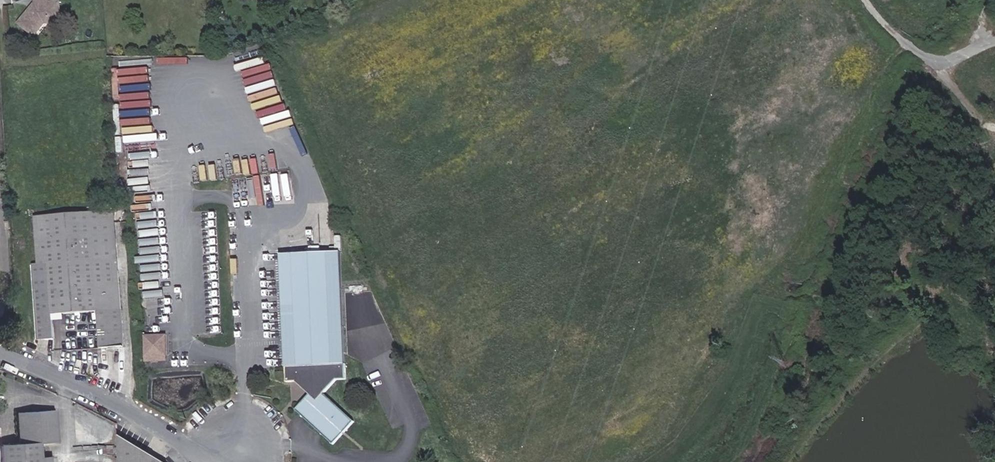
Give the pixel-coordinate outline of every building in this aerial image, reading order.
[(33,4),(21,17),(33,28),(39,22),(40,24),(58,23),(57,3),(46,3),(33,4)] [(118,213),(38,217),(41,264),(36,265),(42,340),(60,338),(59,316),(100,312),(105,348),(131,347),(118,213)] [(345,253),(283,254),(289,382),(301,382),(314,394),(301,411),(336,444),(358,421),(327,394),(339,380),(350,380),(345,253)] [(165,362),(165,336),(145,336),(146,356),(162,356),(162,362),(165,362)] [(57,440),(55,408),(17,411),(19,442),(0,443),(2,461),(40,461),(40,456),(39,441),(57,440)] [(122,435),(123,461),(167,461),(122,435)]
